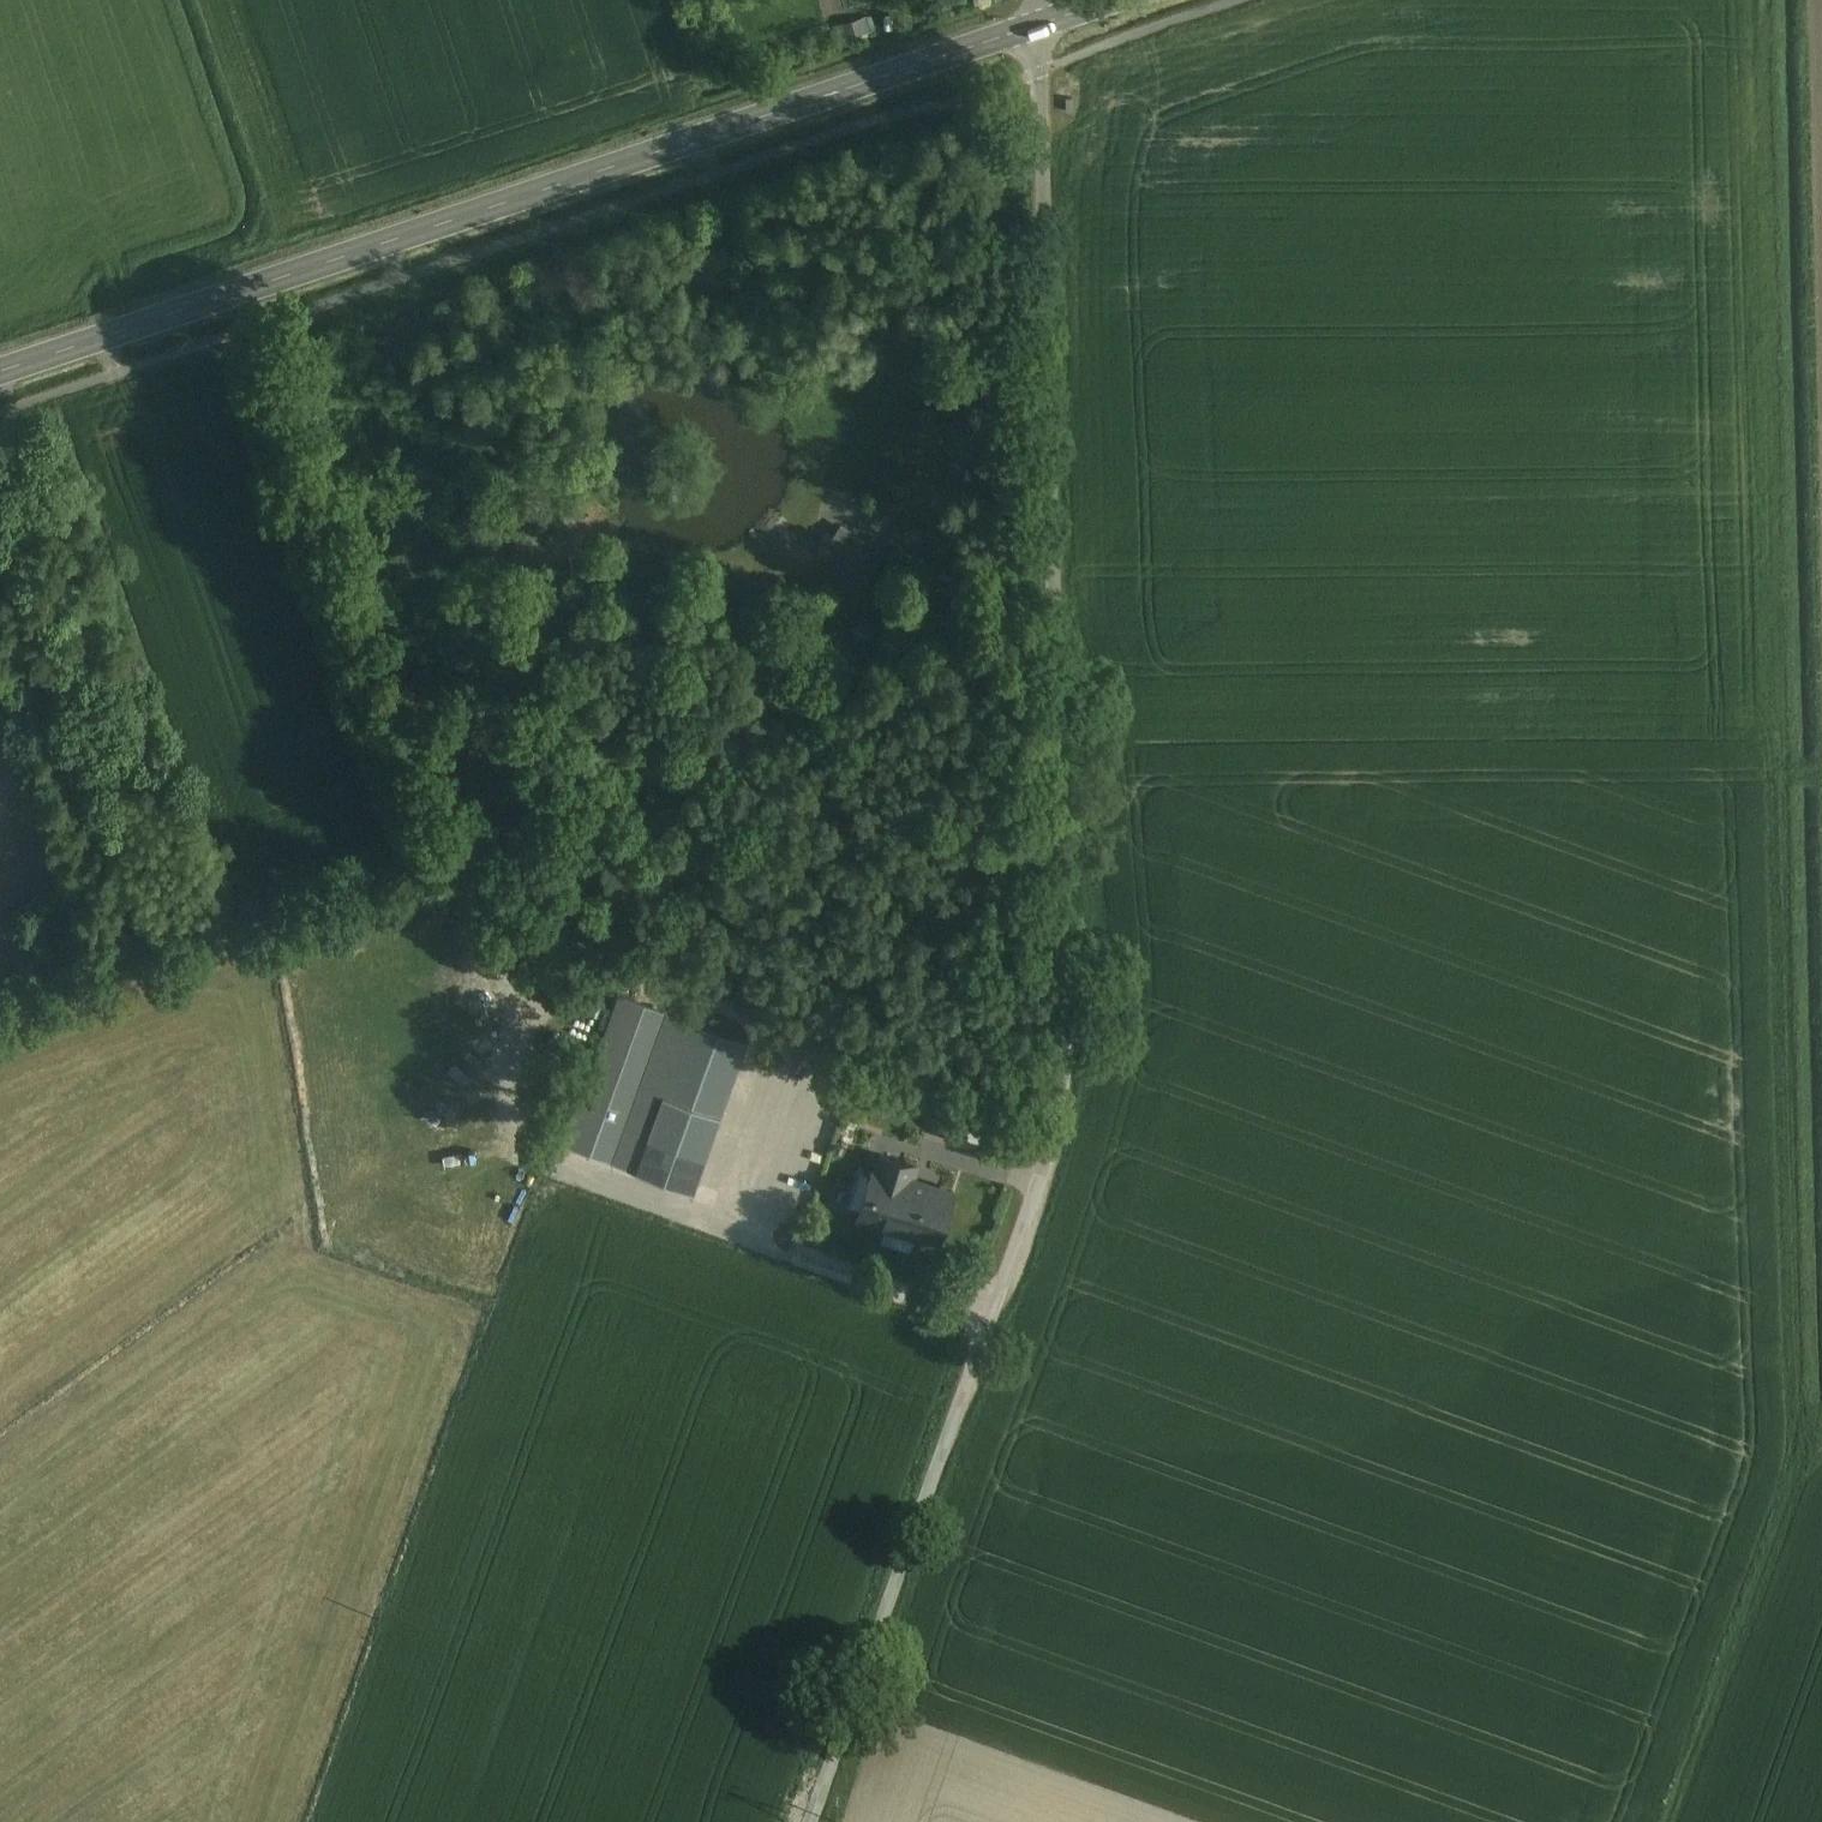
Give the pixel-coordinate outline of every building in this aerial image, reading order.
[(841,20),(846,39),(878,31),(873,12),(841,20)] [(825,534),(815,548),(862,580),(884,548),(841,519),(828,537),(825,534)] [(685,1189),(741,1038),(619,993),(563,1144),(685,1189)] [(958,1187),(876,1159),(854,1221),(937,1249),(958,1187)]
